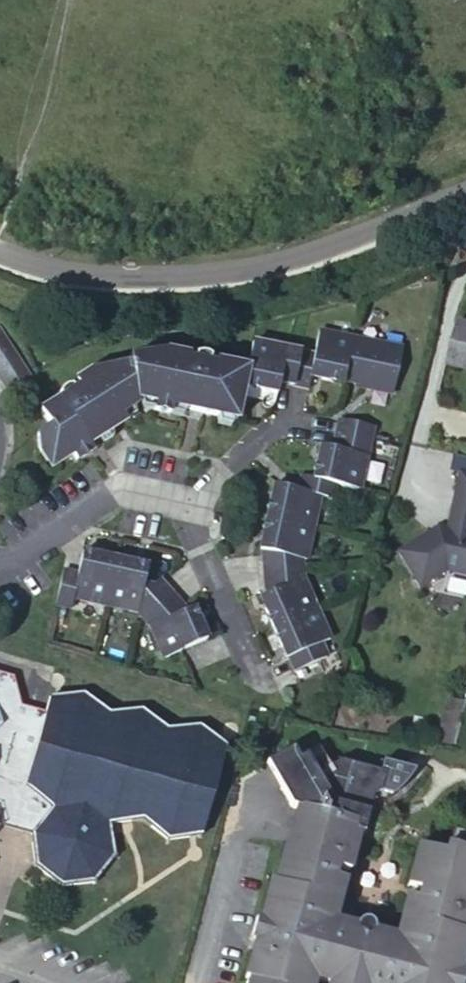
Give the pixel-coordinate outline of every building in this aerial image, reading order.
[(8,386),(31,372),(0,322),(0,374),(8,386)] [(457,323),(447,364),(465,369),(465,325),(457,323)] [(361,329),(358,340),(402,351),(405,340),(361,329)] [(324,331),(317,354),(312,375),(325,378),(324,381),(345,387),(346,383),(373,390),(372,393),(393,398),(405,351),(402,351),(358,340),(324,331)] [(312,375),(317,354),(256,339),(249,366),(244,387),(262,392),(263,389),(277,393),(279,383),(307,390),(311,378),(312,375)] [(244,387),(249,366),(217,359),(215,363),(210,361),(194,357),(188,356),(189,352),(167,346),(130,353),(130,356),(136,397),(141,398),(153,401),(151,407),(151,408),(170,412),(170,411),(171,405),(184,409),(220,417),(230,420),(235,421),(241,397),(244,387)] [(194,357),(210,361),(211,357),(208,355),(206,353),(201,352),(196,353),(194,357)] [(136,397),(130,356),(93,362),(75,373),(79,379),(74,383),(60,392),(39,405),(48,419),(35,428),(36,445),(46,446),(54,459),(68,451),(71,455),(89,445),(86,440),(112,425),(125,418),(123,415),(120,410),(132,403),(137,400),(136,397)] [(60,392),(74,383),(72,380),(67,380),(62,382),(59,386),(58,388),(60,392)] [(345,387),(372,393),(373,390),(346,383),(345,387)] [(262,392),(244,387),(241,397),(274,405),(277,393),(263,389),(262,392)] [(153,401),(141,398),(142,404),(151,407),(153,401)] [(133,409),(132,403),(120,410),(123,415),(133,409)] [(111,431),(112,425),(86,440),(89,445),(111,431)] [(316,482),(340,488),(365,494),(381,433),(346,425),(338,453),(329,451),(325,464),(321,463),(316,482)] [(46,446),(36,445),(36,446),(46,464),(54,459),(46,446)] [(460,470),(456,488),(465,490),(465,472),(460,470)] [(300,494),(326,501),(336,503),(340,488),(316,482),(304,479),(300,494)] [(456,488),(449,516),(465,520),(465,490),(456,488)] [(275,499),(274,500),(293,505),(279,557),(304,563),(308,564),(326,501),(300,494),(282,490),(279,500),(275,499)] [(268,541),(265,553),(279,557),(293,505),(274,500),(263,540),(268,541)] [(449,516),(446,527),(444,533),(428,529),(396,549),(418,583),(444,567),(465,572),(465,520),(449,516)] [(446,527),(435,525),(428,529),(444,533),(446,527)] [(260,552),(265,553),(268,541),(263,540),(260,552)] [(95,556),(97,551),(85,548),(84,553),(95,556)] [(73,595),(108,604),(124,558),(97,551),(95,556),(84,553),(79,570),(73,595)] [(265,553),(266,597),(268,596),(279,557),(265,553)] [(279,557),(268,596),(303,582),(304,563),(279,557)] [(124,558),(108,604),(138,611),(146,581),(148,569),(137,566),(138,562),(124,558)] [(71,603),(73,595),(79,570),(65,566),(56,600),(71,603)] [(146,581),(138,611),(150,625),(187,610),(160,577),(154,583),(146,581)] [(269,609),(265,611),(280,649),(284,648),(288,660),(293,673),(326,661),(320,648),(330,643),(306,581),(303,582),(268,596),(266,597),(266,600),(269,609)] [(195,621),(199,619),(194,607),(190,609),(195,621)] [(187,610),(150,625),(147,625),(161,657),(207,639),(199,619),(195,621),(190,609),(187,610)] [(284,648),(280,649),(285,662),(288,660),(284,648)] [(200,838),(226,746),(200,726),(168,729),(142,710),(110,713),(83,693),(50,696),(45,713),(22,706),(12,677),(0,673),(0,829),(2,827),(31,836),(35,867),(61,888),(94,884),(113,858),(109,825),(142,822),(167,842),(200,838)] [(443,712),(461,717),(464,704),(446,699),(443,712)] [(436,741),(454,746),(461,717),(443,712),(436,741)] [(300,767),(309,781),(313,788),(326,780),(314,760),(300,767)] [(260,776),(275,801),(309,781),(300,767),(292,772),(286,761),(260,776)] [(326,780),(313,788),(323,805),(368,816),(370,812),(377,808),(382,787),(376,786),(335,775),(326,780)] [(370,812),(368,816),(366,826),(372,825),(377,824),(380,823),(389,820),(399,813),(401,812),(412,800),(415,790),(409,787),(410,783),(379,775),(376,786),(382,787),(377,808),(370,812)] [(465,976),(465,949),(446,943),(447,938),(416,929),(415,936),(400,932),(394,953),(392,960),(378,957),(377,959),(344,951),(344,948),(331,944),(332,937),(343,895),(332,892),(334,883),(346,886),(356,847),(360,849),(366,826),(368,816),(323,805),(313,788),(309,781),(275,801),(286,820),(291,822),(282,858),(280,857),(270,894),(267,893),(256,933),(251,955),(244,982),(464,982),(465,976)] [(454,863),(465,866),(465,852),(457,850),(454,863)] [(400,932),(415,936),(416,929),(447,938),(446,943),(465,949),(465,866),(454,863),(450,862),(448,870),(416,862),(406,903),(415,906),(413,914),(404,912),(400,932)] [(247,954),(251,955),(256,933),(252,932),(247,954)] [(345,941),(332,937),(331,944),(344,948),(344,951),(377,959),(378,957),(392,960),(394,953),(373,948),(372,947),(371,944),(369,940),(367,938),(366,937),(359,936),(356,938),(355,939),(353,942),(345,941)]
